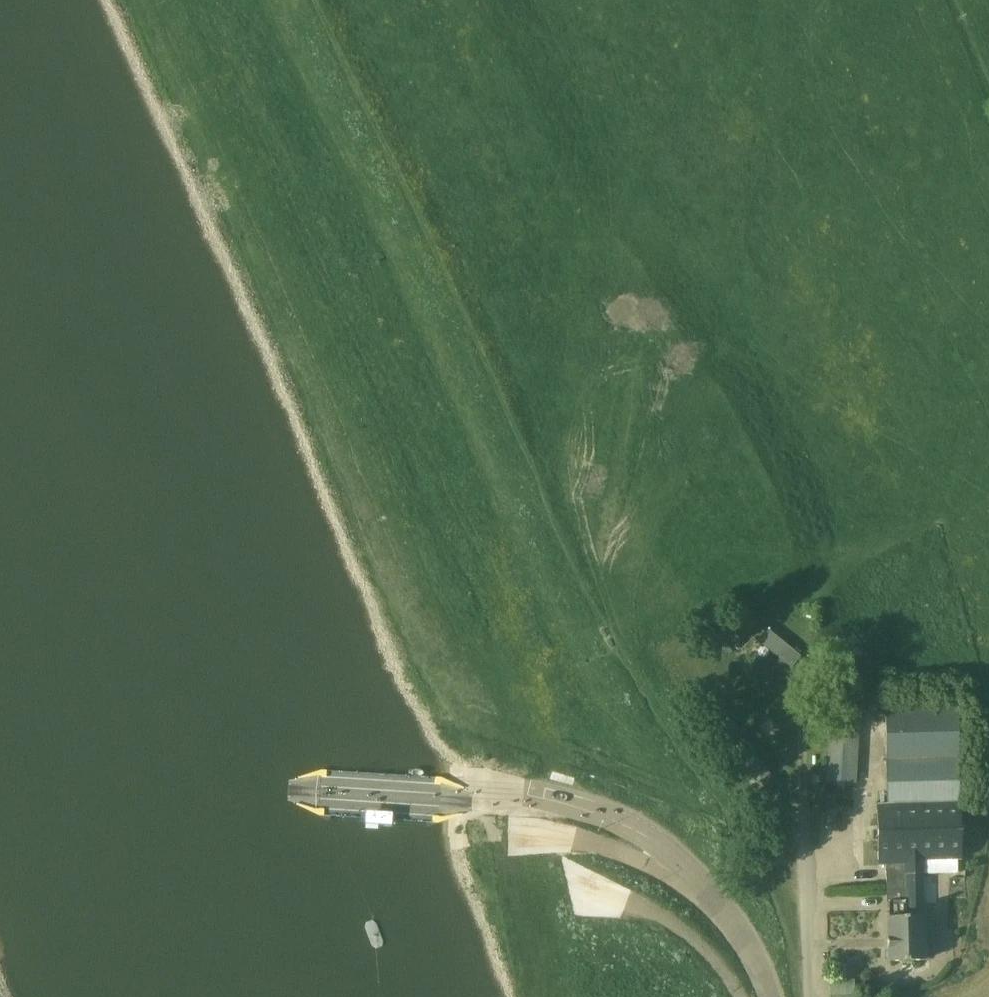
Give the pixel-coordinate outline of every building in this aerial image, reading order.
[(793,669),(803,658),(768,630),(758,641),(793,669)] [(961,802),(959,802),(958,708),(885,710),(887,804),(877,805),(878,865),(886,865),(886,902),(888,902),(888,916),(887,916),(888,961),(925,961),(924,874),(958,873),(958,859),(962,859),(961,802)] [(856,783),(859,723),(831,722),(828,781),(856,783)] [(771,774),(744,741),(733,750),(760,783),(771,774)]
